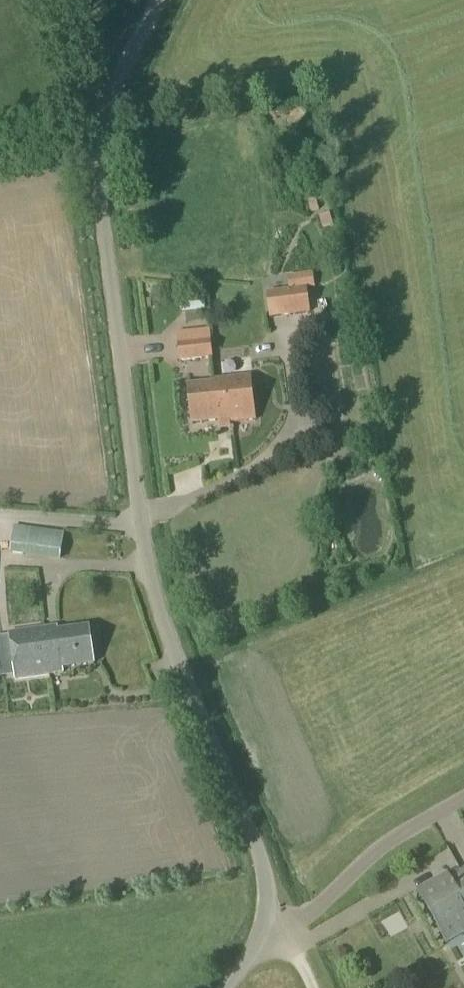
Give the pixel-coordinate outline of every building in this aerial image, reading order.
[(331,227),(342,226),(340,212),(329,213),(331,227)] [(270,319),(311,314),(308,288),(315,287),(313,273),(288,276),(289,289),(266,292),(270,319)] [(181,314),(206,311),(205,297),(180,299),(181,314)] [(179,363),(213,359),(210,330),(176,333),(177,343),(179,363)] [(219,424),(256,420),(251,376),(215,380),(215,383),(187,386),(191,424),(219,421),(219,424)] [(67,560),(71,534),(20,527),(17,553),(67,560)] [(46,643),(51,675),(64,674),(63,669),(95,665),(90,626),(58,631),(57,627),(46,628),(46,629),(47,629),(49,643),(46,643)] [(47,629),(46,629),(46,628),(10,633),(16,680),(51,675),(46,643),(49,643),(47,629)] [(418,892),(446,943),(463,933),(463,870),(450,878),(448,875),(418,892)]
